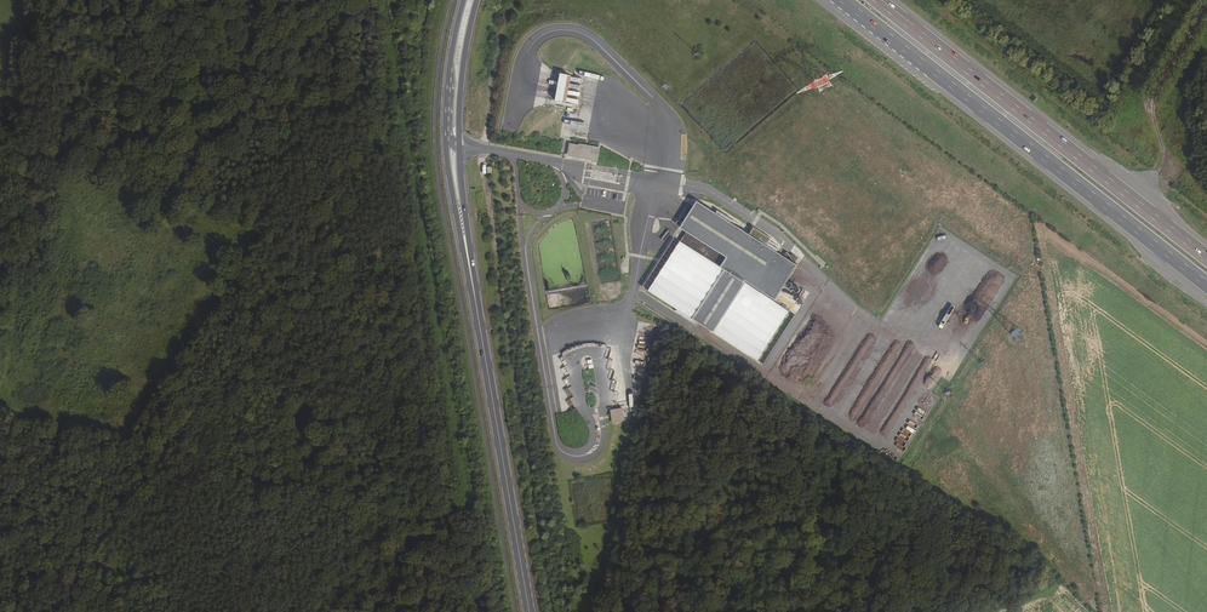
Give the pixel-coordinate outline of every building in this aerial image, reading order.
[(724,270),(680,242),(648,291),(757,361),(789,311),(752,287),(755,288),(778,253),(777,252),(779,250),(769,243),(771,239),(754,227),(749,234),(729,222),(731,219),(719,212),(717,214),(697,201),(680,228),(730,260),(724,270)] [(793,263),(778,253),(755,288),(770,299),(793,263)] [(636,353),(644,355),(645,350),(646,350),(648,340),(640,339),(638,349),(637,349),(636,353)] [(613,413),(622,412),(622,409),(610,411),(611,423),(614,423),(613,413)] [(614,423),(624,421),(622,412),(613,413),(614,423)]
